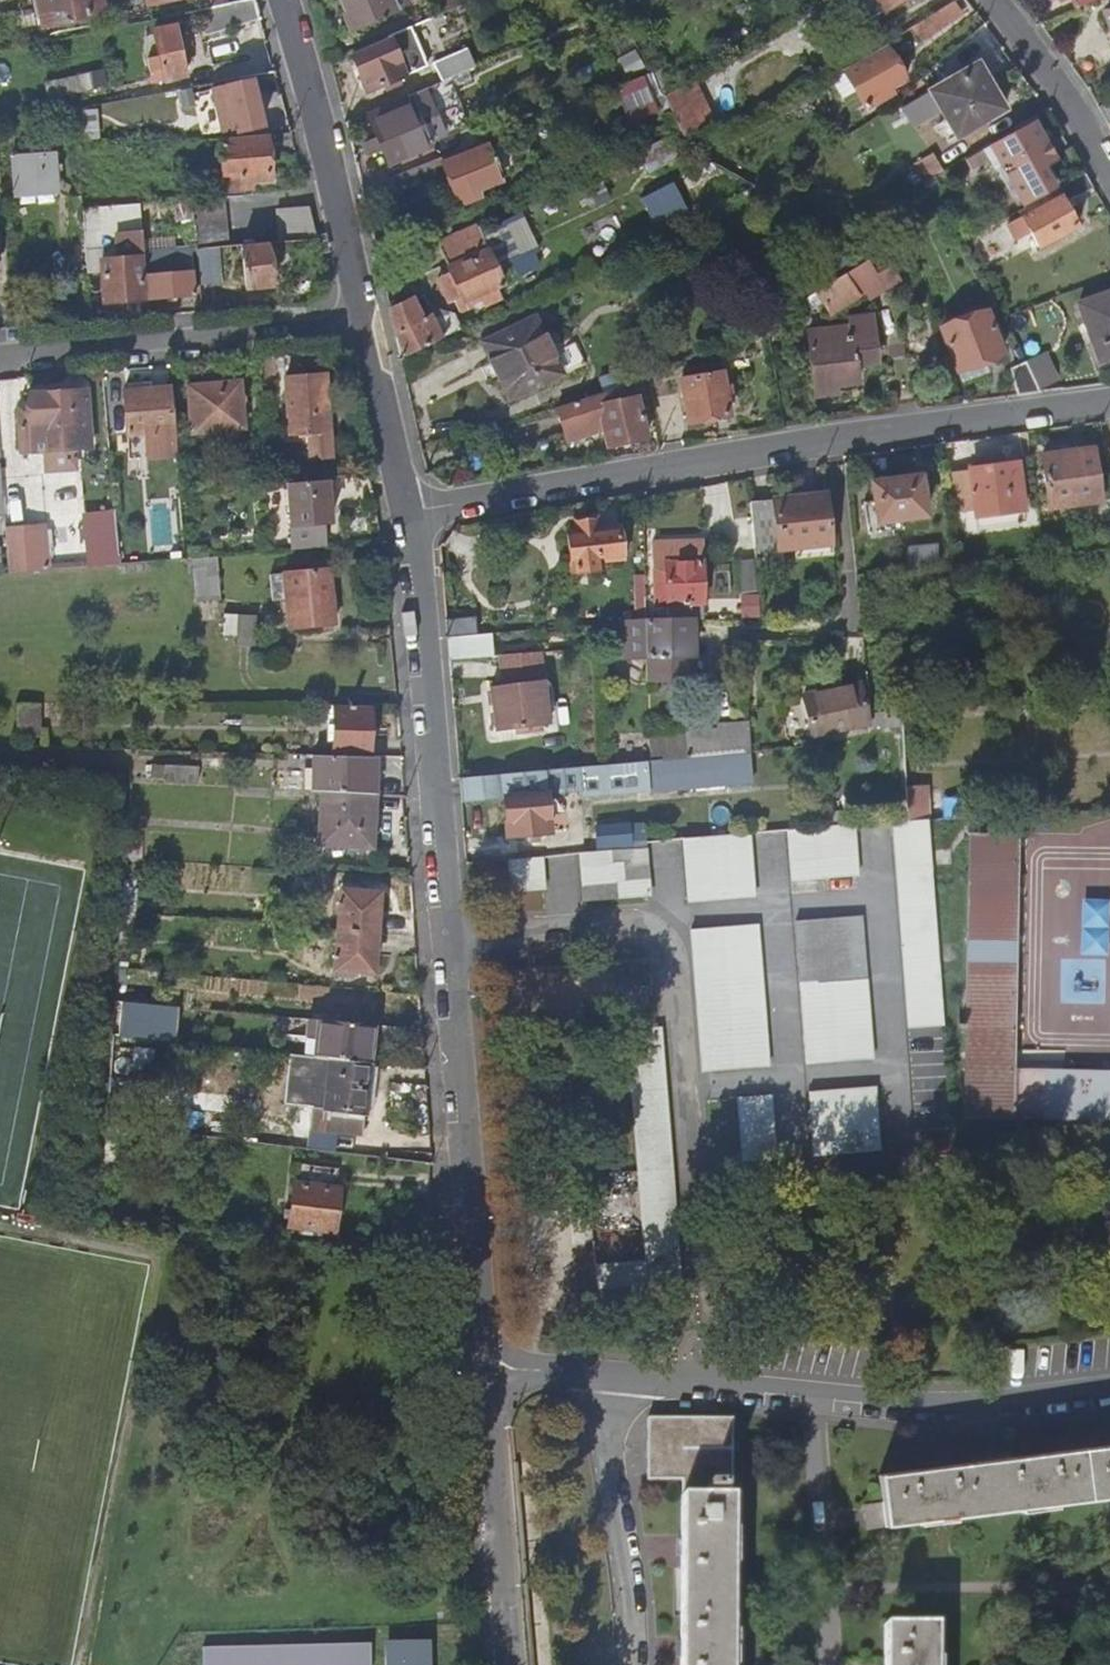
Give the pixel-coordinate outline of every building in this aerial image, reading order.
[(43,26),(106,14),(103,0),(38,0),(43,26)] [(201,10),(206,34),(262,24),(255,0),(250,0),(201,10)] [(346,12),(352,9),(360,28),(398,11),(393,0),(340,0),(346,12)] [(437,14),(469,0),(430,0),(437,14)] [(866,19),(903,0),(856,0),(866,19)] [(1073,10),(1095,0),(1069,0),(1073,10)] [(349,33),(360,28),(352,9),(346,12),(341,14),(349,33)] [(162,66),(167,94),(186,91),(184,77),(187,77),(177,26),(155,30),(159,54),(150,56),(152,68),(162,66)] [(389,42),(351,58),(367,93),(404,77),(389,42)] [(433,60),(441,78),(449,74),(466,66),(458,48),(433,60)] [(889,50),(844,71),(862,108),(892,95),(890,90),(905,83),(889,50)] [(928,91),(945,122),(952,118),(959,132),(1002,110),(990,88),(978,65),(928,91)] [(644,67),(612,81),(626,115),(650,104),(649,102),(659,96),(656,91),(644,67)] [(453,82),(449,74),(441,78),(427,84),(431,93),(453,82)] [(685,76),(656,91),(659,96),(670,113),(679,128),(709,114),(685,76)] [(262,128),(250,82),(221,90),(231,127),(238,125),(240,134),(262,128)] [(402,96),(368,112),(373,122),(369,123),(387,164),(428,145),(411,105),(407,107),(402,96)] [(1096,105),(1107,124),(1109,123),(1109,100),(1096,105)] [(952,136),(959,132),(952,118),(945,122),(952,136)] [(1033,124),(992,145),(1021,203),(1054,187),(1044,165),(1056,159),(1051,148),(1047,140),(1043,142),(1033,124)] [(665,129),(635,143),(646,164),(675,150),(665,129)] [(270,180),(267,137),(223,140),(225,189),(251,187),(251,181),(270,180)] [(500,177),(482,137),(438,156),(456,196),(500,177)] [(58,155),(13,156),(14,192),(59,191),(58,155)] [(1080,199),(1095,191),(1086,176),(1056,192),(1059,197),(1022,216),(1037,245),(1075,226),(1067,212),(1063,203),(1074,198),(1080,199)] [(656,226),(690,213),(677,181),(643,194),(656,226)] [(194,200),(199,251),(217,250),(230,249),(226,197),(194,200)] [(83,208),(86,241),(90,276),(103,275),(101,260),(139,257),(143,257),(137,204),(83,208)] [(282,214),(283,247),(320,246),(312,212),(282,214)] [(499,279),(473,222),(434,241),(448,271),(443,273),(447,282),(441,285),(448,298),(459,293),(460,297),(499,279)] [(489,241),(494,255),(518,245),(512,231),(489,241)] [(846,263),(835,244),(812,257),(823,276),(846,263)] [(217,250),(199,251),(202,286),(220,285),(217,250)] [(269,250),(245,251),(248,290),(272,288),(269,250)] [(867,259),(886,289),(901,281),(883,250),(867,259)] [(101,260),(103,275),(106,297),(125,296),(125,302),(143,300),(139,257),(101,260)] [(871,298),(886,289),(867,259),(856,266),(814,290),(828,310),(865,288),(871,298)] [(195,262),(147,265),(155,299),(199,297),(195,262)] [(1079,302),(1098,359),(1109,356),(1109,291),(1079,302)] [(411,297),(390,307),(401,355),(460,325),(453,310),(426,305),(416,310),(411,297)] [(486,336),(495,355),(502,351),(518,387),(572,363),(556,331),(545,335),(535,313),(486,336)] [(989,313),(942,328),(956,369),(1002,354),(989,313)] [(831,334),(811,335),(814,384),(856,381),(855,366),(877,364),(874,319),(852,320),(853,337),(831,338),(831,334)] [(511,390),(518,387),(502,351),(495,355),(511,390)] [(1011,369),(1018,395),(1040,392),(1025,364),(1011,369)] [(730,412),(723,371),(681,378),(688,419),(730,412)] [(332,457),(327,377),(287,380),(291,436),(310,435),(311,458),(332,457)] [(632,379),(558,404),(566,439),(604,431),(607,445),(647,436),(632,379)] [(241,384),(189,388),(192,435),(244,431),(241,384)] [(138,436),(175,433),(172,389),(125,393),(129,437),(138,436)] [(18,412),(21,456),(48,453),(77,451),(93,449),(88,391),(68,393),(67,391),(30,394),(31,411),(18,412)] [(175,433),(138,436),(140,461),(177,458),(175,433)] [(77,451),(48,453),(50,474),(78,471),(77,451)] [(1035,465),(1043,516),(1095,509),(1088,458),(1060,462),(1035,465)] [(988,472),(963,475),(970,523),(1020,517),(1013,468),(988,472)] [(862,502),(868,535),(904,530),(902,519),(926,515),(920,475),(892,479),(872,482),(874,500),(862,502)] [(330,521),(327,479),(287,483),(292,539),(323,537),(322,522),(330,521)] [(744,508),(749,559),(827,550),(821,499),(787,503),(744,508)] [(113,511),(88,513),(91,559),(93,559),(93,565),(117,563),(113,511)] [(47,524),(6,527),(6,533),(41,530),(44,569),(50,568),(47,524)] [(41,530),(6,533),(9,572),(44,569),(41,530)] [(586,565),(587,573),(599,569),(616,568),(621,562),(621,557),(623,557),(625,555),(624,539),(621,536),(620,537),(619,532),(604,539),(606,563),(586,565)] [(557,542),(559,576),(587,573),(586,565),(606,563),(604,539),(583,540),(565,541),(557,542)] [(195,595),(220,594),(219,556),(194,557),(195,595)] [(735,561),(740,590),(756,587),(753,559),(735,561)] [(648,561),(646,625),(682,625),(698,619),(697,604),(699,604),(698,561),(648,561)] [(294,628),(338,622),(330,565),(286,573),(287,581),(278,583),(282,609),(291,607),(294,628)] [(446,619),(443,638),(473,635),(475,616),(446,619)] [(616,625),(617,663),(641,660),(642,685),(688,684),(682,625),(646,625),(616,625)] [(443,638),(443,660),(489,657),(488,634),(473,635),(443,638)] [(482,714),(486,739),(504,737),(519,735),(538,732),(530,661),(489,664),(493,693),(480,695),(482,714)] [(792,700),(802,743),(814,740),(857,731),(848,689),(792,700)] [(324,752),(362,753),(364,702),(326,702),(324,752)] [(866,716),(868,732),(897,732),(895,715),(866,716)] [(687,735),(692,758),(730,754),(750,753),(748,724),(717,726),(717,731),(687,733),(687,735)] [(643,755),(643,762),(646,762),(653,761),(692,758),(687,735),(662,737),(662,735),(649,736),(650,754),(643,755)] [(318,787),(372,789),(374,754),(362,753),(324,752),(311,752),(310,787),(318,787)] [(646,762),(649,791),(733,783),(730,754),(692,758),(653,761),(646,762)] [(643,762),(457,778),(458,789),(458,802),(461,802),(501,798),(504,798),(547,794),(579,792),(590,796),(649,791),(646,762),(643,762)] [(932,814),(931,783),(908,784),(909,815),(932,814)] [(372,789),(318,787),(316,841),(370,843),(372,789)] [(547,794),(504,798),(506,817),(508,836),(549,833),(547,794)] [(892,823),(907,1030),(945,1026),(930,820),(892,823)] [(595,826),(597,846),(598,846),(631,843),(631,841),(629,823),(595,826)] [(787,832),(791,883),(861,877),(857,826),(787,832)] [(968,1120),(1109,1123),(1109,1072),(1011,1071),(1014,835),(966,834),(968,1120)] [(752,835),(683,840),(687,903),(757,898),(752,835)] [(579,854),(583,903),(652,897),(648,848),(579,854)] [(508,860),(512,892),(546,888),(542,856),(508,860)] [(332,939),(377,942),(381,900),(334,895),(332,939)] [(795,921),(807,1064),(876,1058),(865,915),(795,921)] [(760,923),(690,929),(703,1072),(772,1067),(760,923)] [(377,942),(332,939),(329,980),(374,982),(377,942)] [(174,1002),(119,997),(116,1032),(171,1038),(174,1002)] [(373,1032),(305,1024),(302,1062),(330,1054),(370,1058),(373,1032)] [(595,1261),(598,1290),(680,1281),(660,1026),(624,1029),(645,1256),(595,1261)] [(370,1058),(330,1054),(325,1104),(313,1103),(311,1119),(363,1125),(370,1058)] [(878,1086),(808,1091),(813,1156),(882,1151),(878,1086)] [(736,1097),(739,1162),(776,1160),(772,1095),(736,1097)] [(288,1188),(285,1236),(334,1244),(338,1195),(328,1182),(332,1167),(291,1161),(295,1178),(288,1188)] [(118,1171),(116,1189),(128,1190),(130,1172),(118,1171)] [(739,1416),(647,1416),(648,1480),(682,1479),(681,1548),(680,1651),(680,1664),(739,1664),(739,1416)] [(864,1531),(1109,1500),(1109,1447),(1017,1459),(922,1471),(881,1476),(882,1501),(861,1505),(864,1531)] [(945,1621),(889,1620),(888,1664),(944,1664),(945,1621)] [(373,1641),(205,1649),(206,1664),(374,1664),(373,1641)] [(438,1641),(387,1642),(387,1664),(439,1664),(438,1641)]
